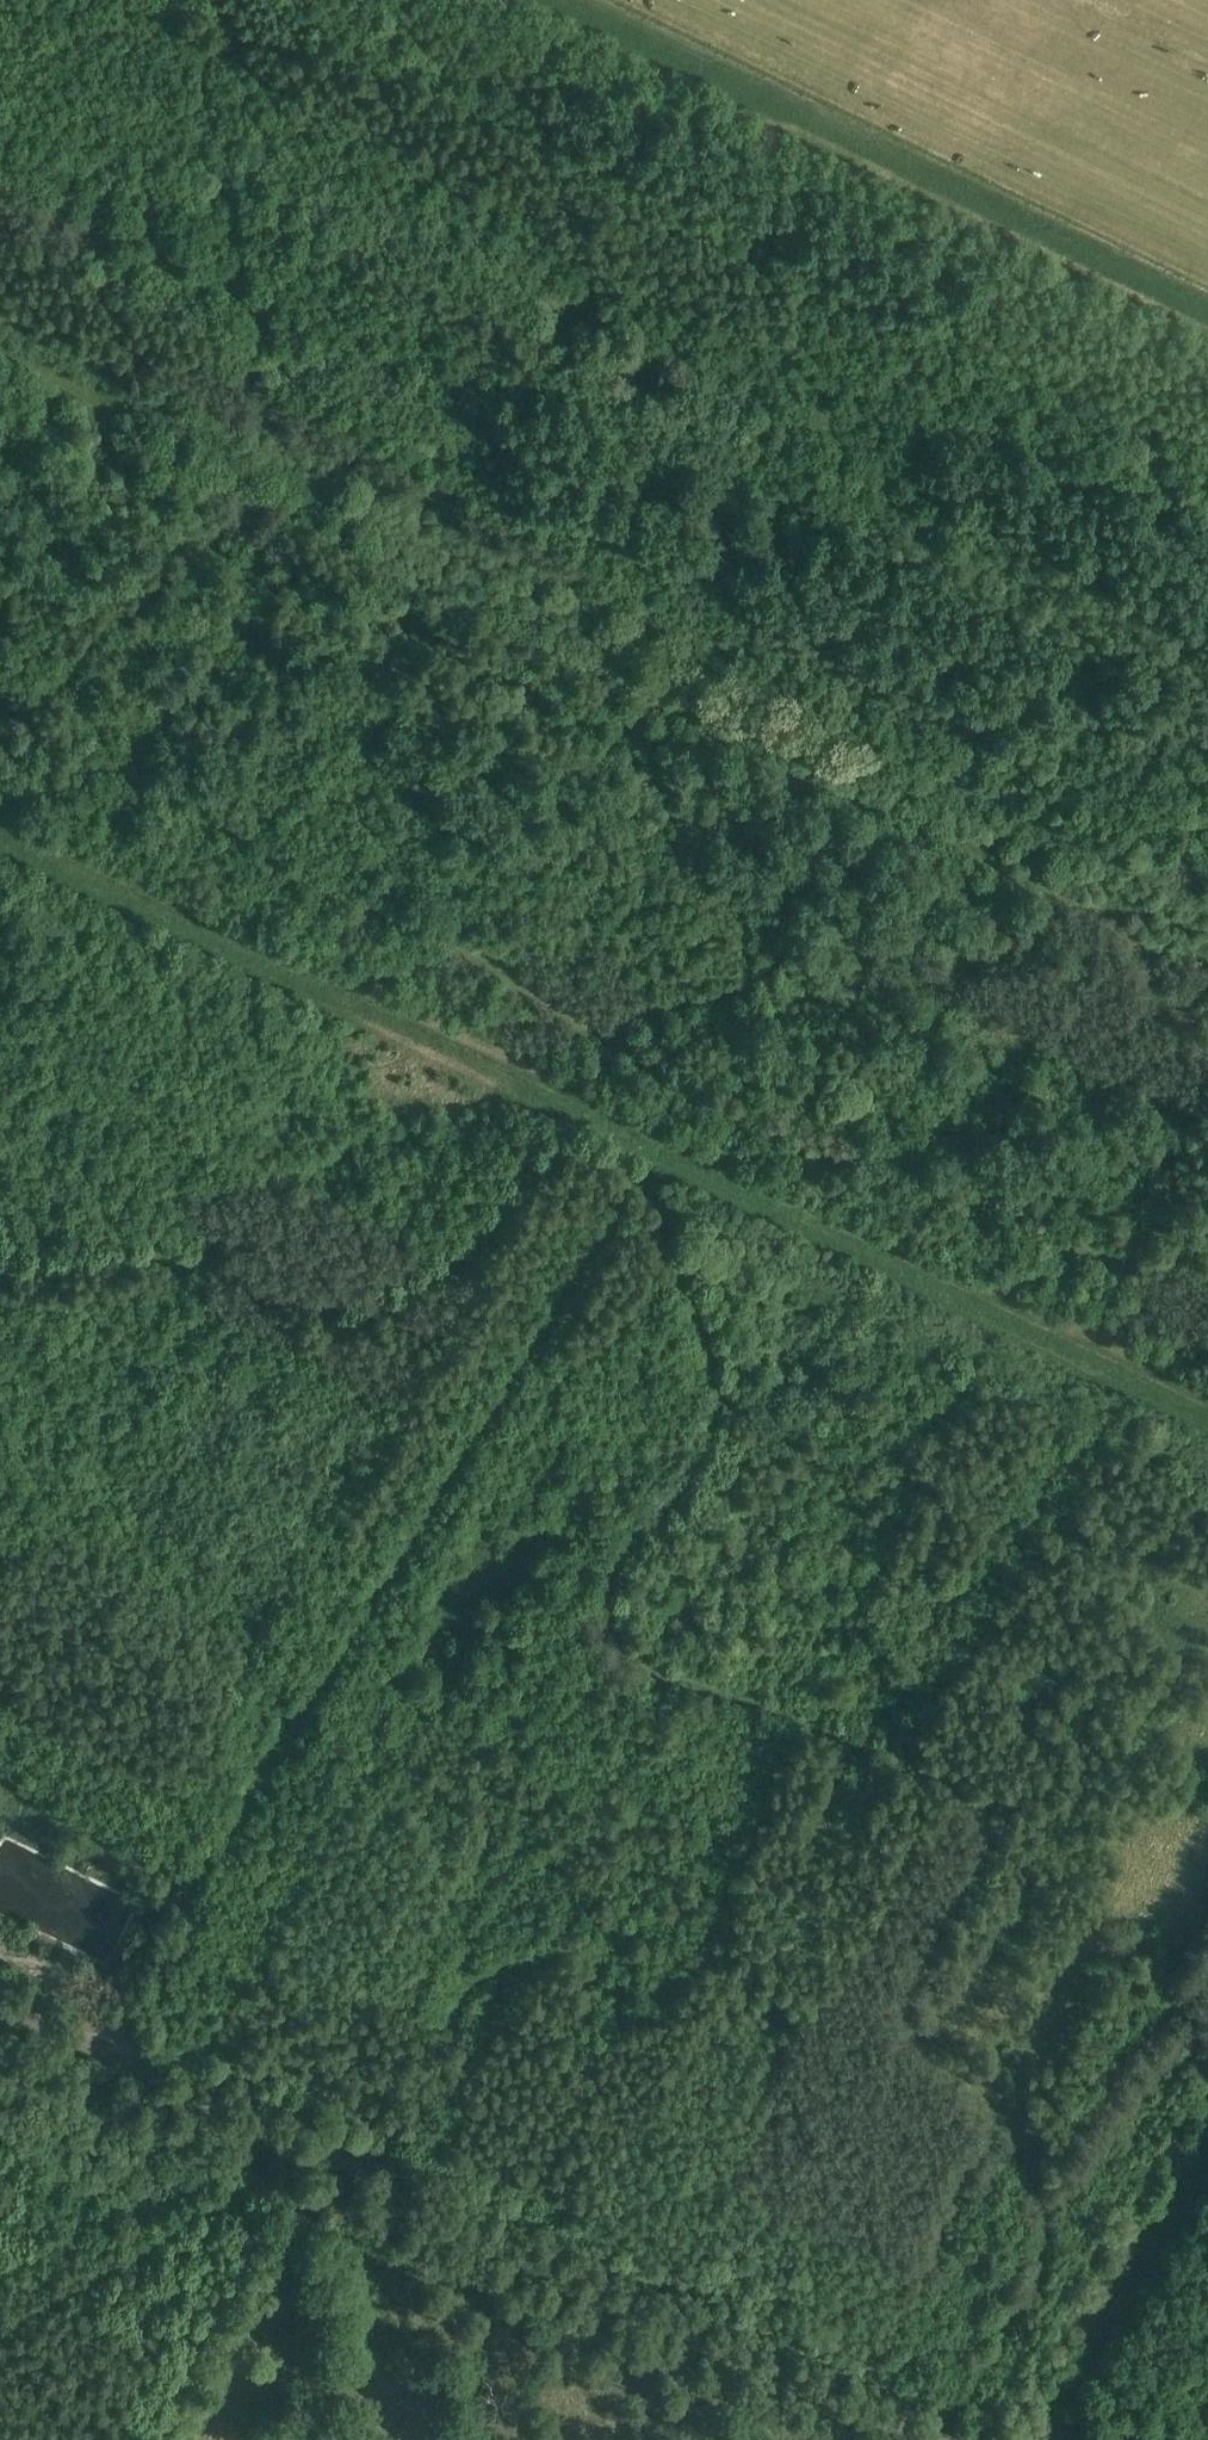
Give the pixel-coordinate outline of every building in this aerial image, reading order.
[(2,1843),(0,1851),(0,1908),(110,1940),(128,1880),(2,1843)] [(87,2008),(81,2020),(104,2030),(109,2017),(87,2008)]
